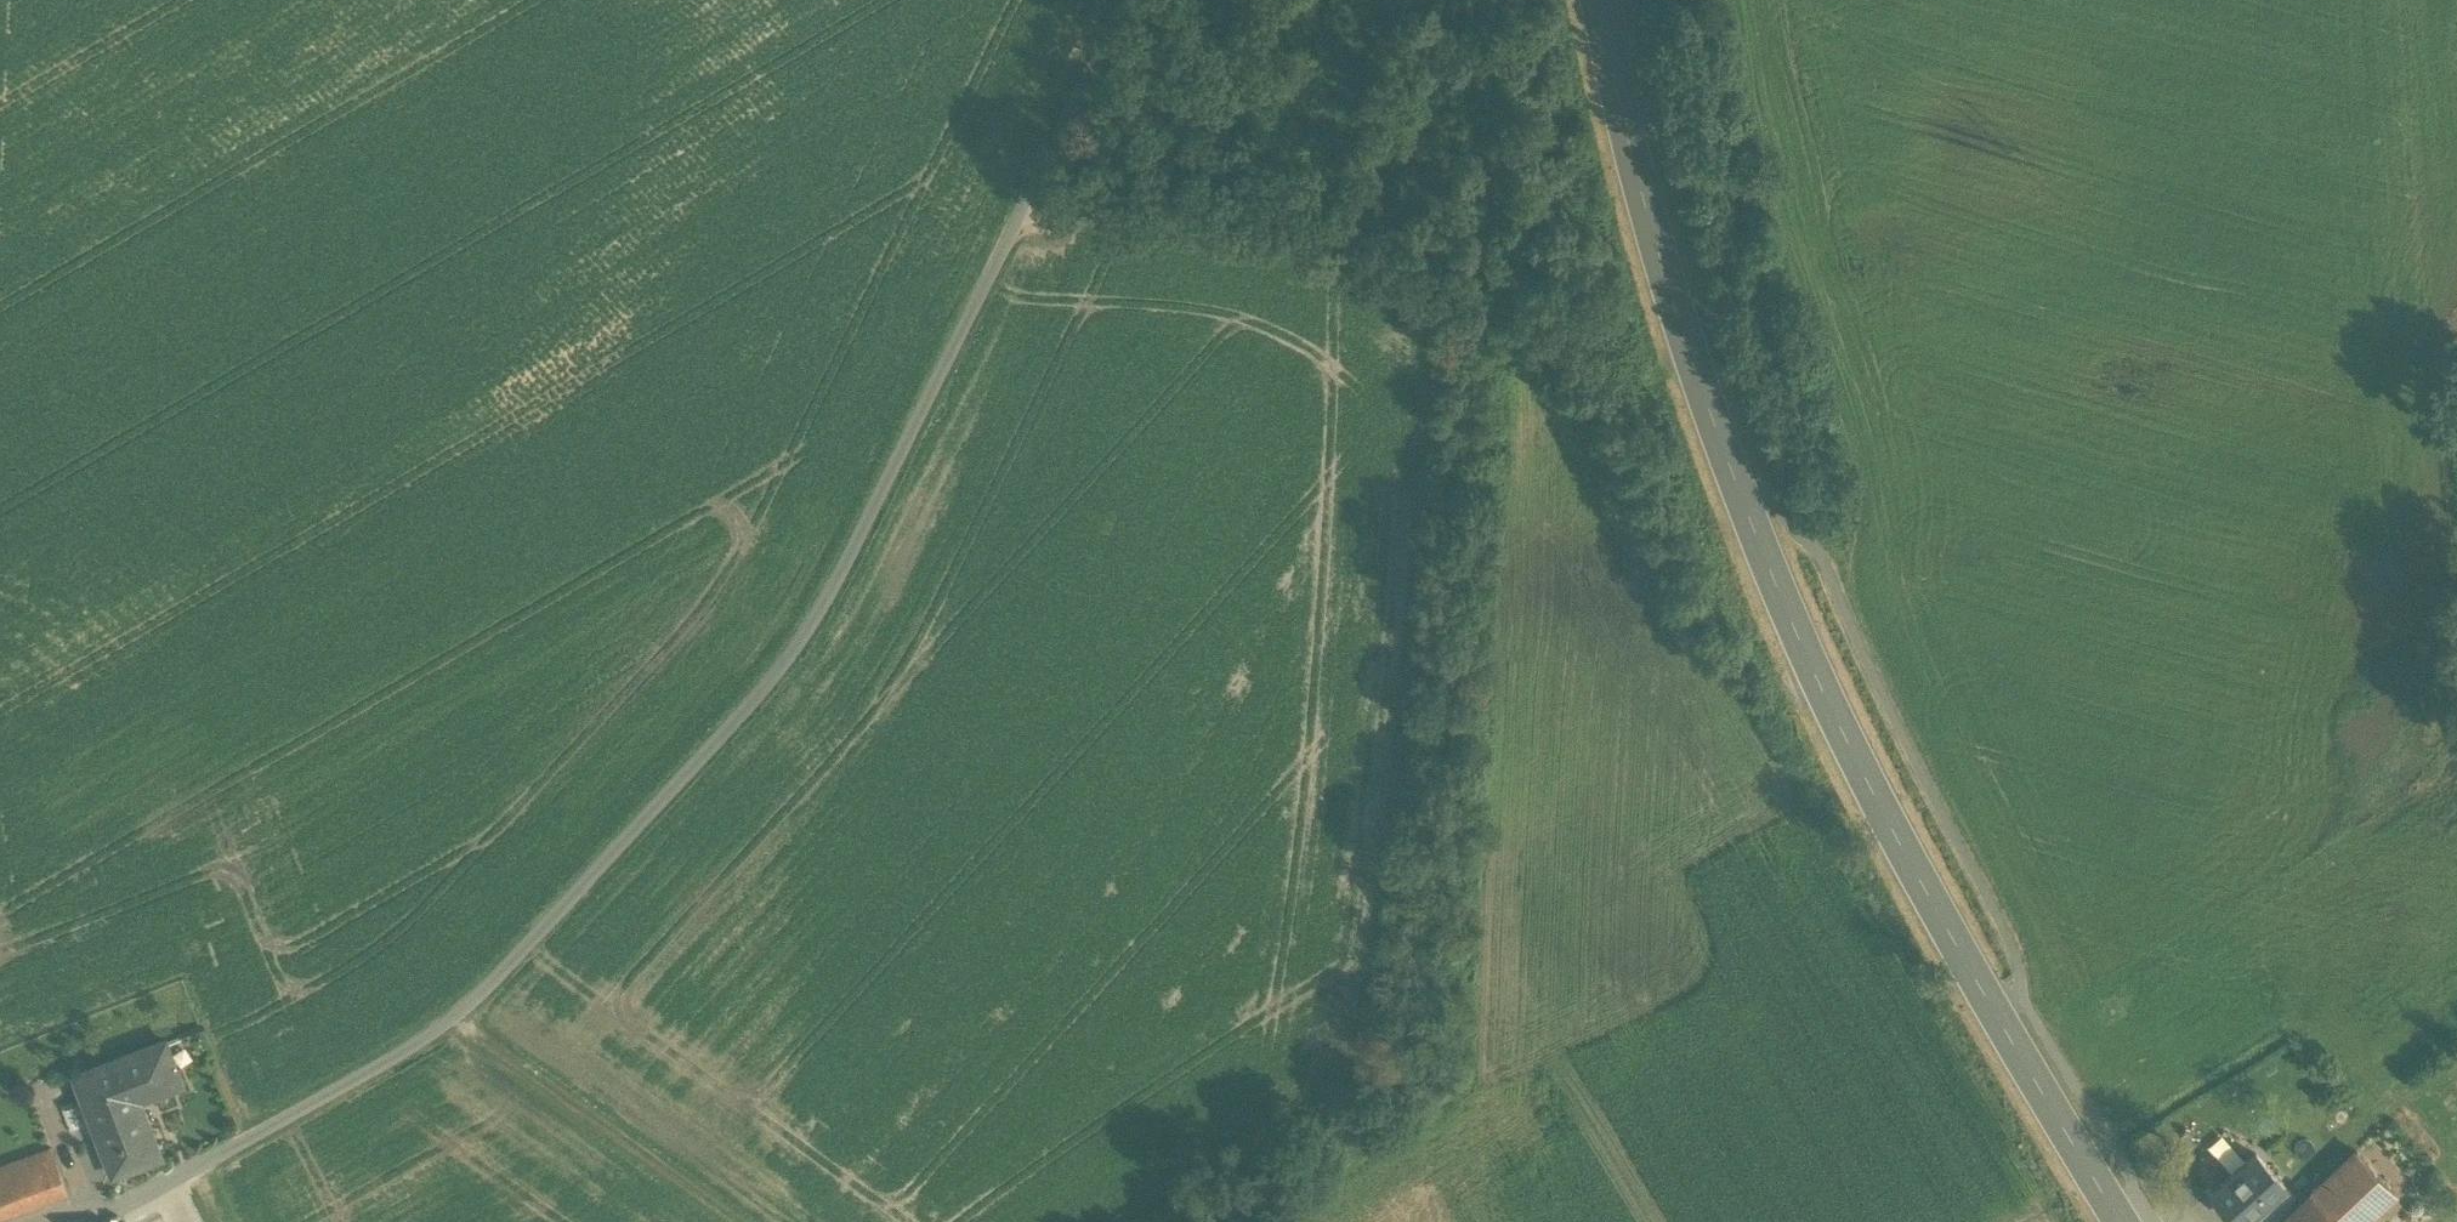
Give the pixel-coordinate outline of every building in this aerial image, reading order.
[(165,1041),(75,1075),(113,1175),(160,1157),(138,1100),(181,1084),(165,1041)] [(0,1168),(0,1218),(68,1192),(51,1149),(0,1168)] [(2312,1192),(2341,1221),(2361,1221),(2394,1191),(2357,1151),(2312,1192)] [(2213,1192),(2240,1221),(2280,1221),(2291,1211),(2286,1205),(2295,1197),(2256,1153),(2213,1192)] [(2280,1221),(2341,1221),(2312,1192),(2291,1211),(2280,1221)]
